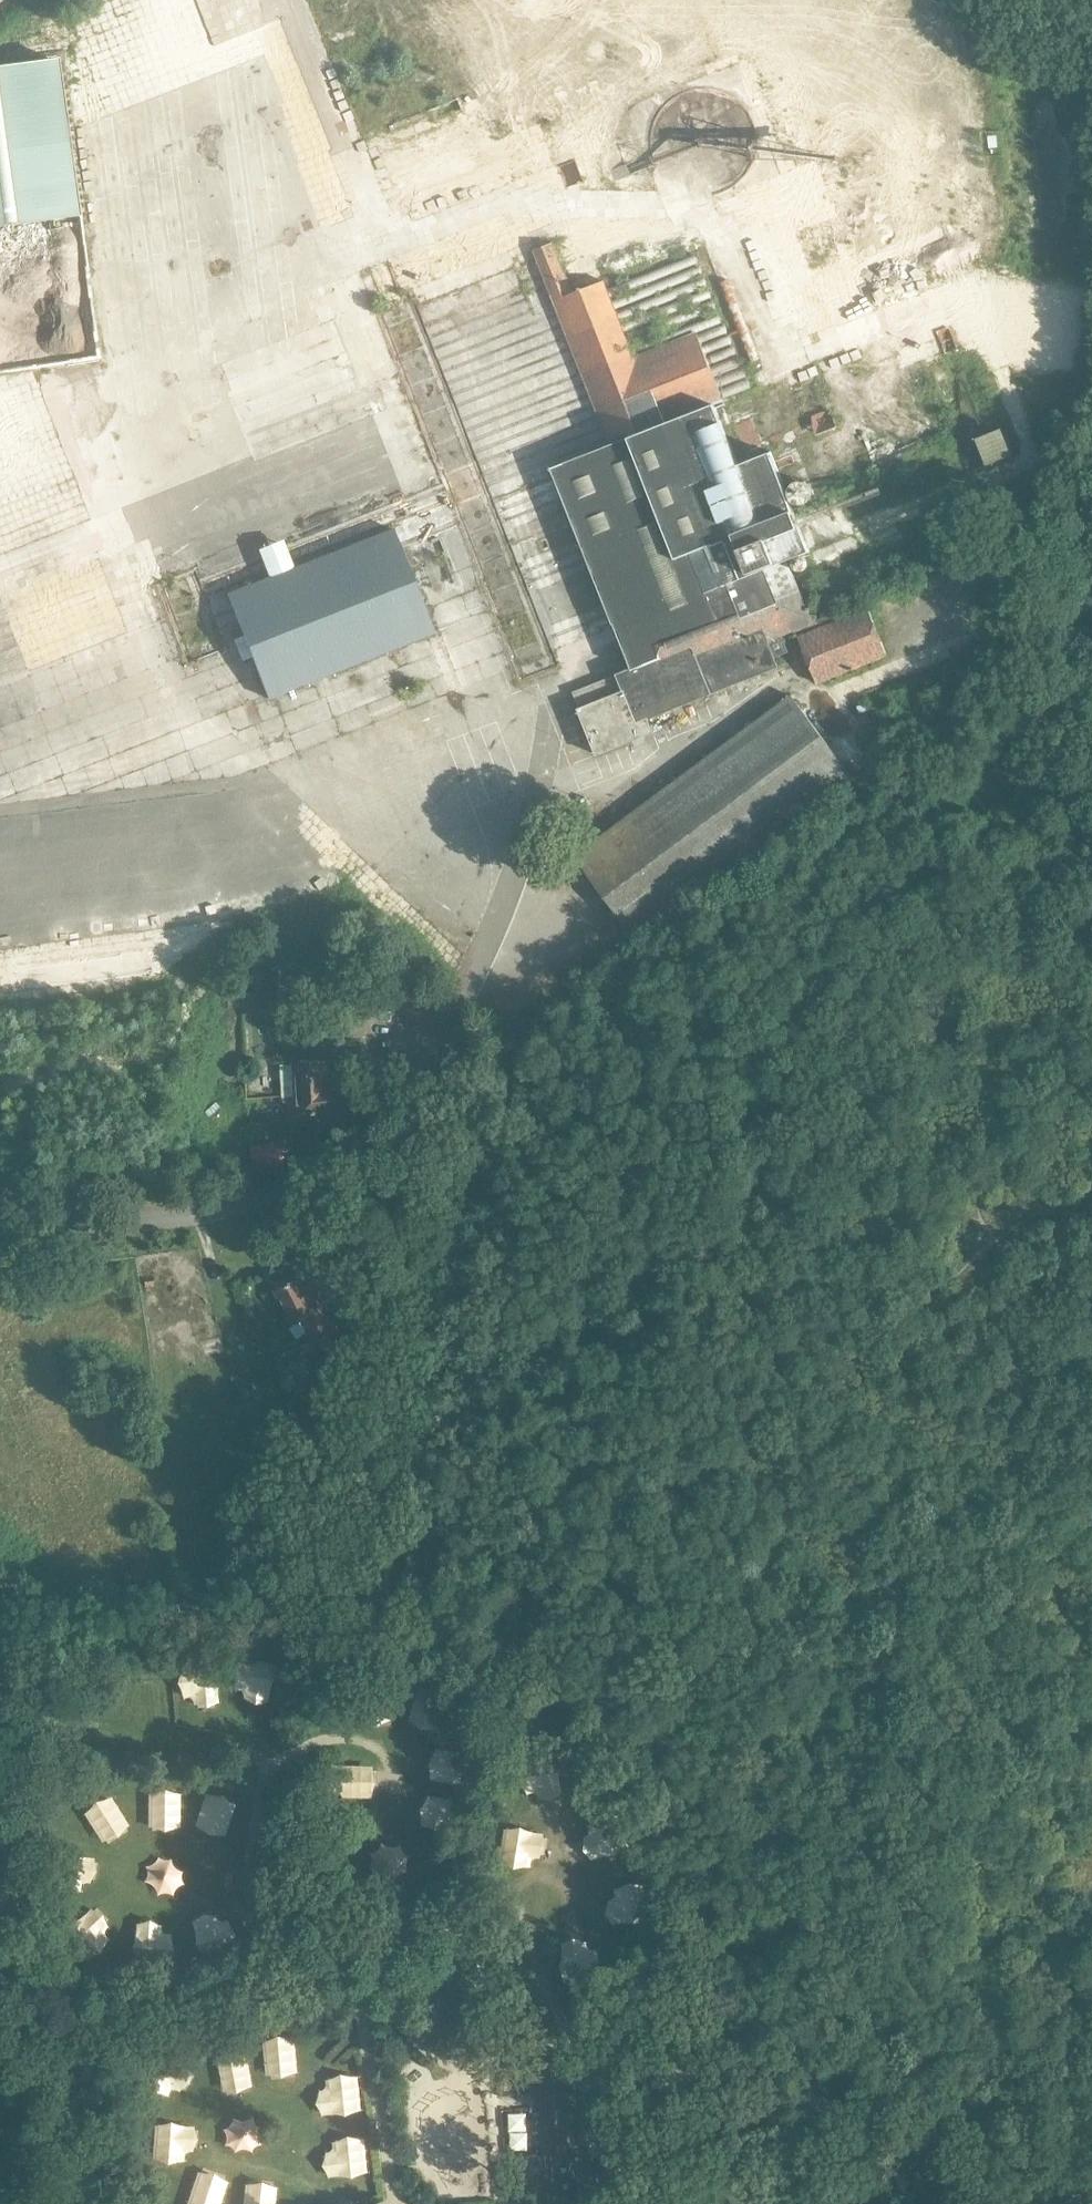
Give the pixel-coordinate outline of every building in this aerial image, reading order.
[(57,59),(0,67),(0,226),(78,215),(57,59)] [(340,1040),(340,1049),(362,1048),(361,1038),(340,1040)] [(294,1061),(280,1062),(281,1079),(295,1079),(330,1077),(329,1059),(294,1061)] [(295,1079),(281,1079),(282,1096),(287,1096),(289,1120),(316,1118),(316,1111),(348,1109),(346,1076),(330,1077),(295,1079)] [(313,1344),(337,1332),(347,1327),(341,1314),(331,1319),(325,1307),(321,1310),(308,1284),(303,1286),(299,1278),(277,1289),(278,1290),(273,1292),(276,1298),(281,1296),(294,1323),(307,1317),(312,1328),(307,1331),(313,1344)] [(315,1363),(288,1404),(297,1409),(324,1369),(315,1363)]
